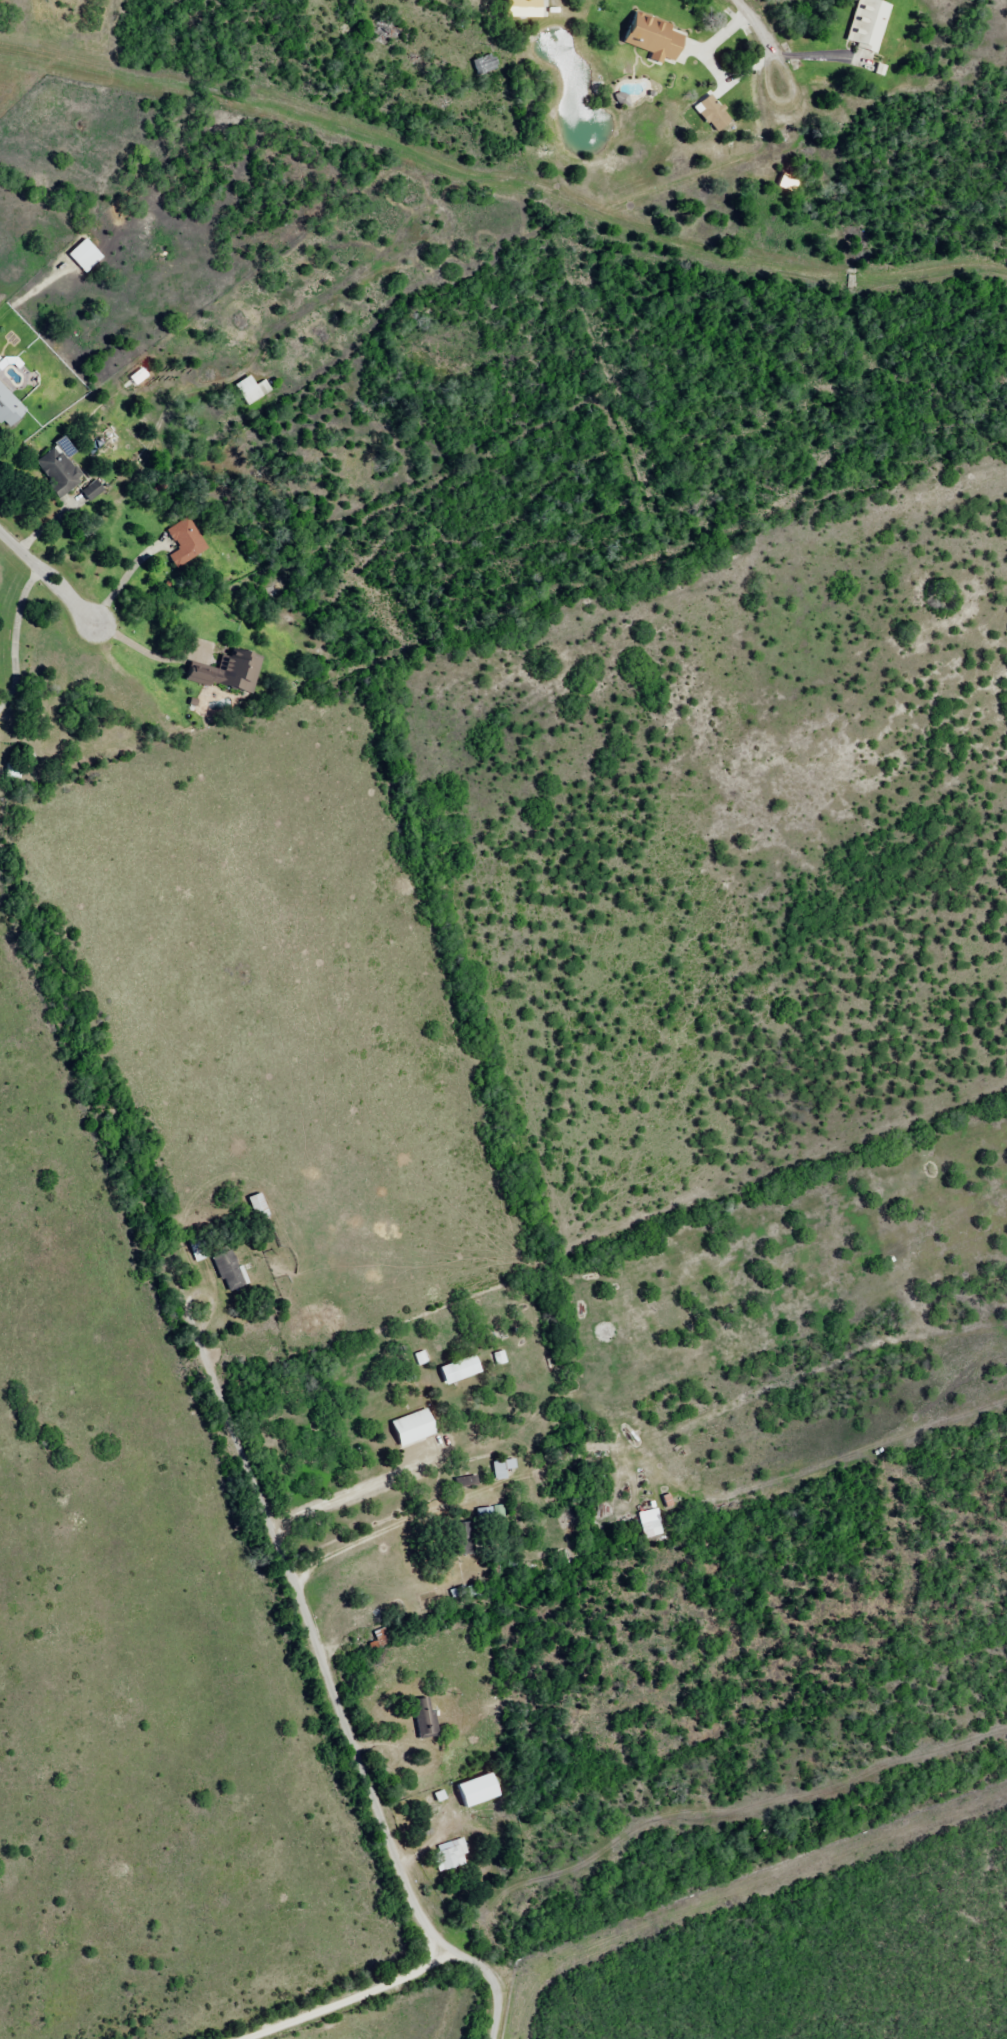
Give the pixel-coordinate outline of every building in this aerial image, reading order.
[(254,405),(267,394),(253,376),(239,387),(254,405)] [(486,1372),(479,1354),(443,1367),(450,1384),(486,1372)] [(395,1422),(406,1447),(440,1432),(430,1407),(395,1422)] [(510,1477),(507,1460),(497,1462),(499,1479),(510,1477)] [(438,1867),(456,1872),(459,1860),(463,1861),(467,1847),(446,1840),(438,1867)]
